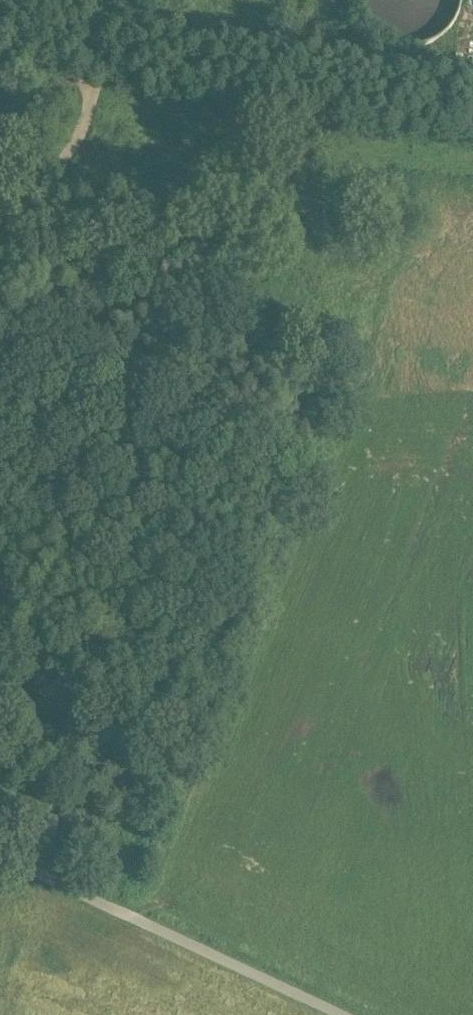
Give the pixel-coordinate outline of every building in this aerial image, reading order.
[(461,0),(361,0),(364,17),(375,33),(392,44),(411,48),(431,44),(447,33),(458,16),(461,0)]
